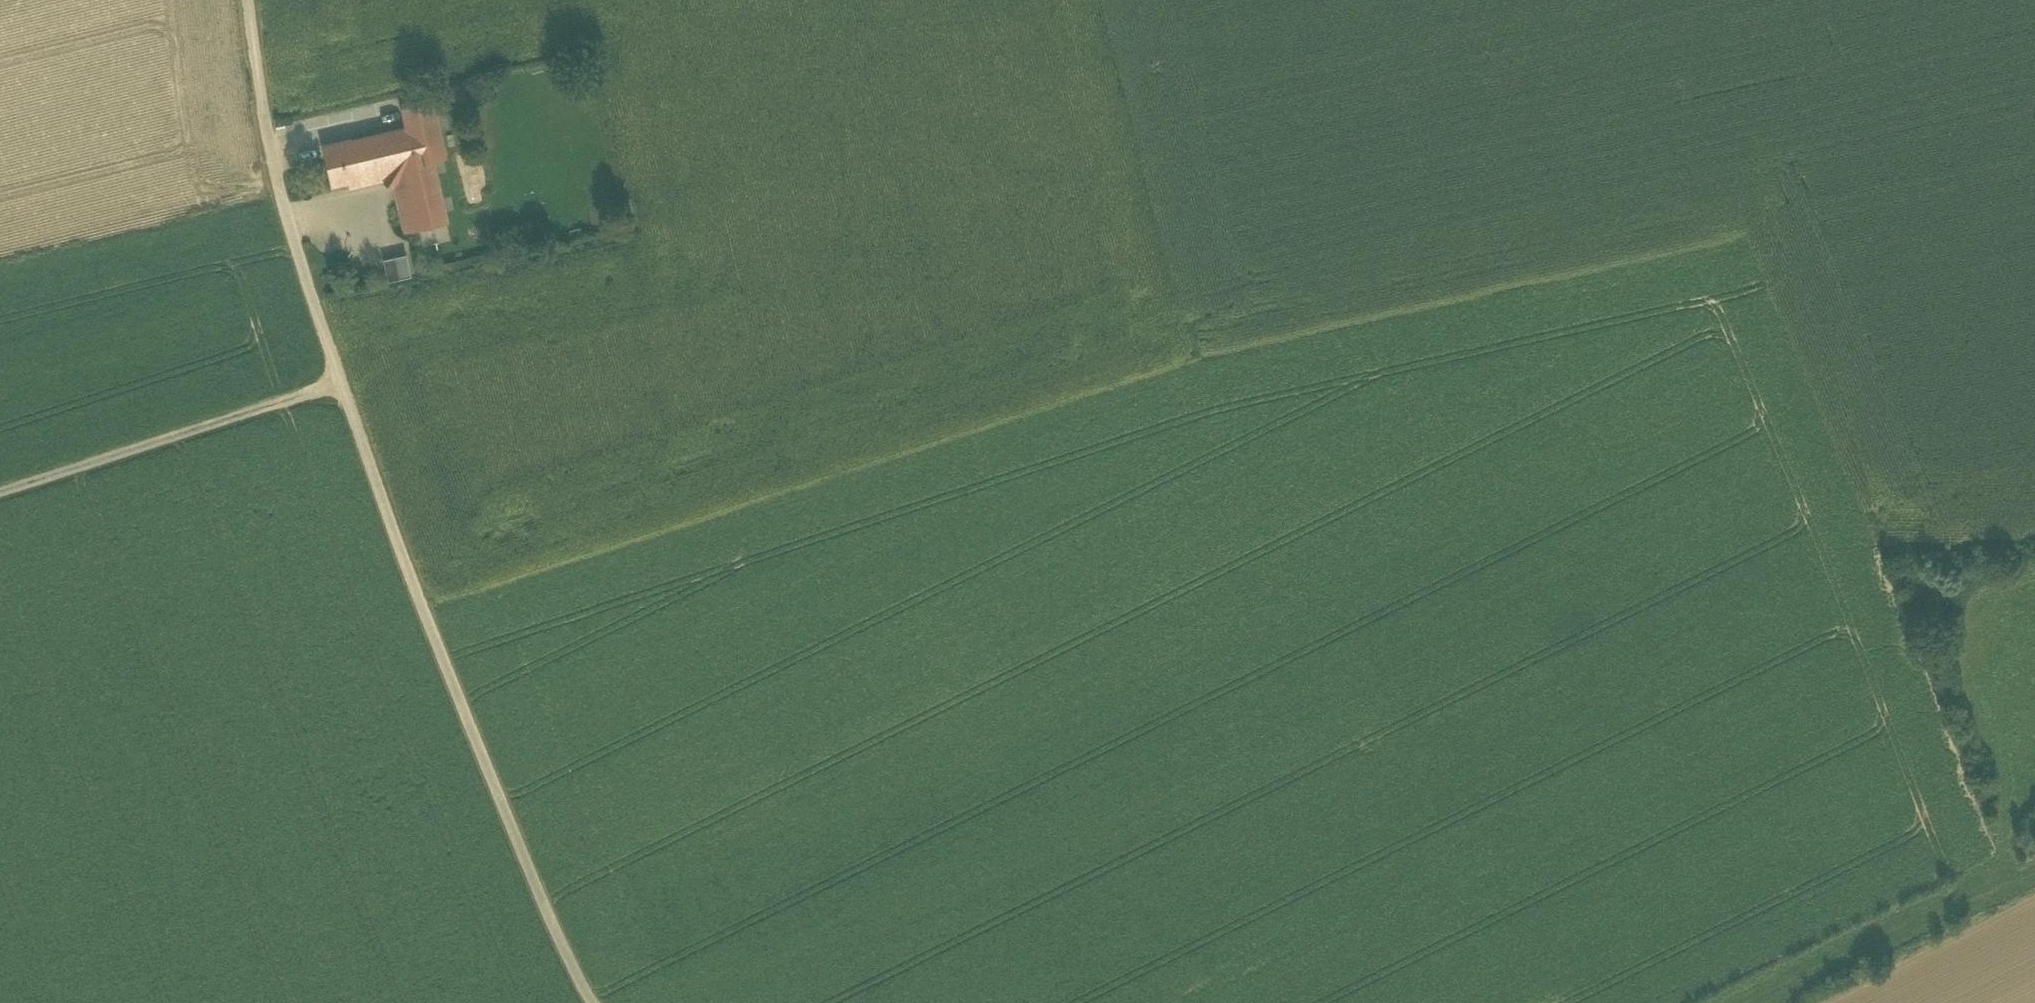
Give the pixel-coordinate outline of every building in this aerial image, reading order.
[(394,183),(405,232),(446,222),(432,160),(444,157),(431,101),(402,108),(407,129),(351,142),(350,140),(322,147),(331,185),(347,181),(349,187),(386,178),(388,174),(396,179),(394,183)] [(388,174),(386,178),(394,183),(396,179),(388,174)] [(383,260),(388,282),(411,277),(406,255),(383,260)]
